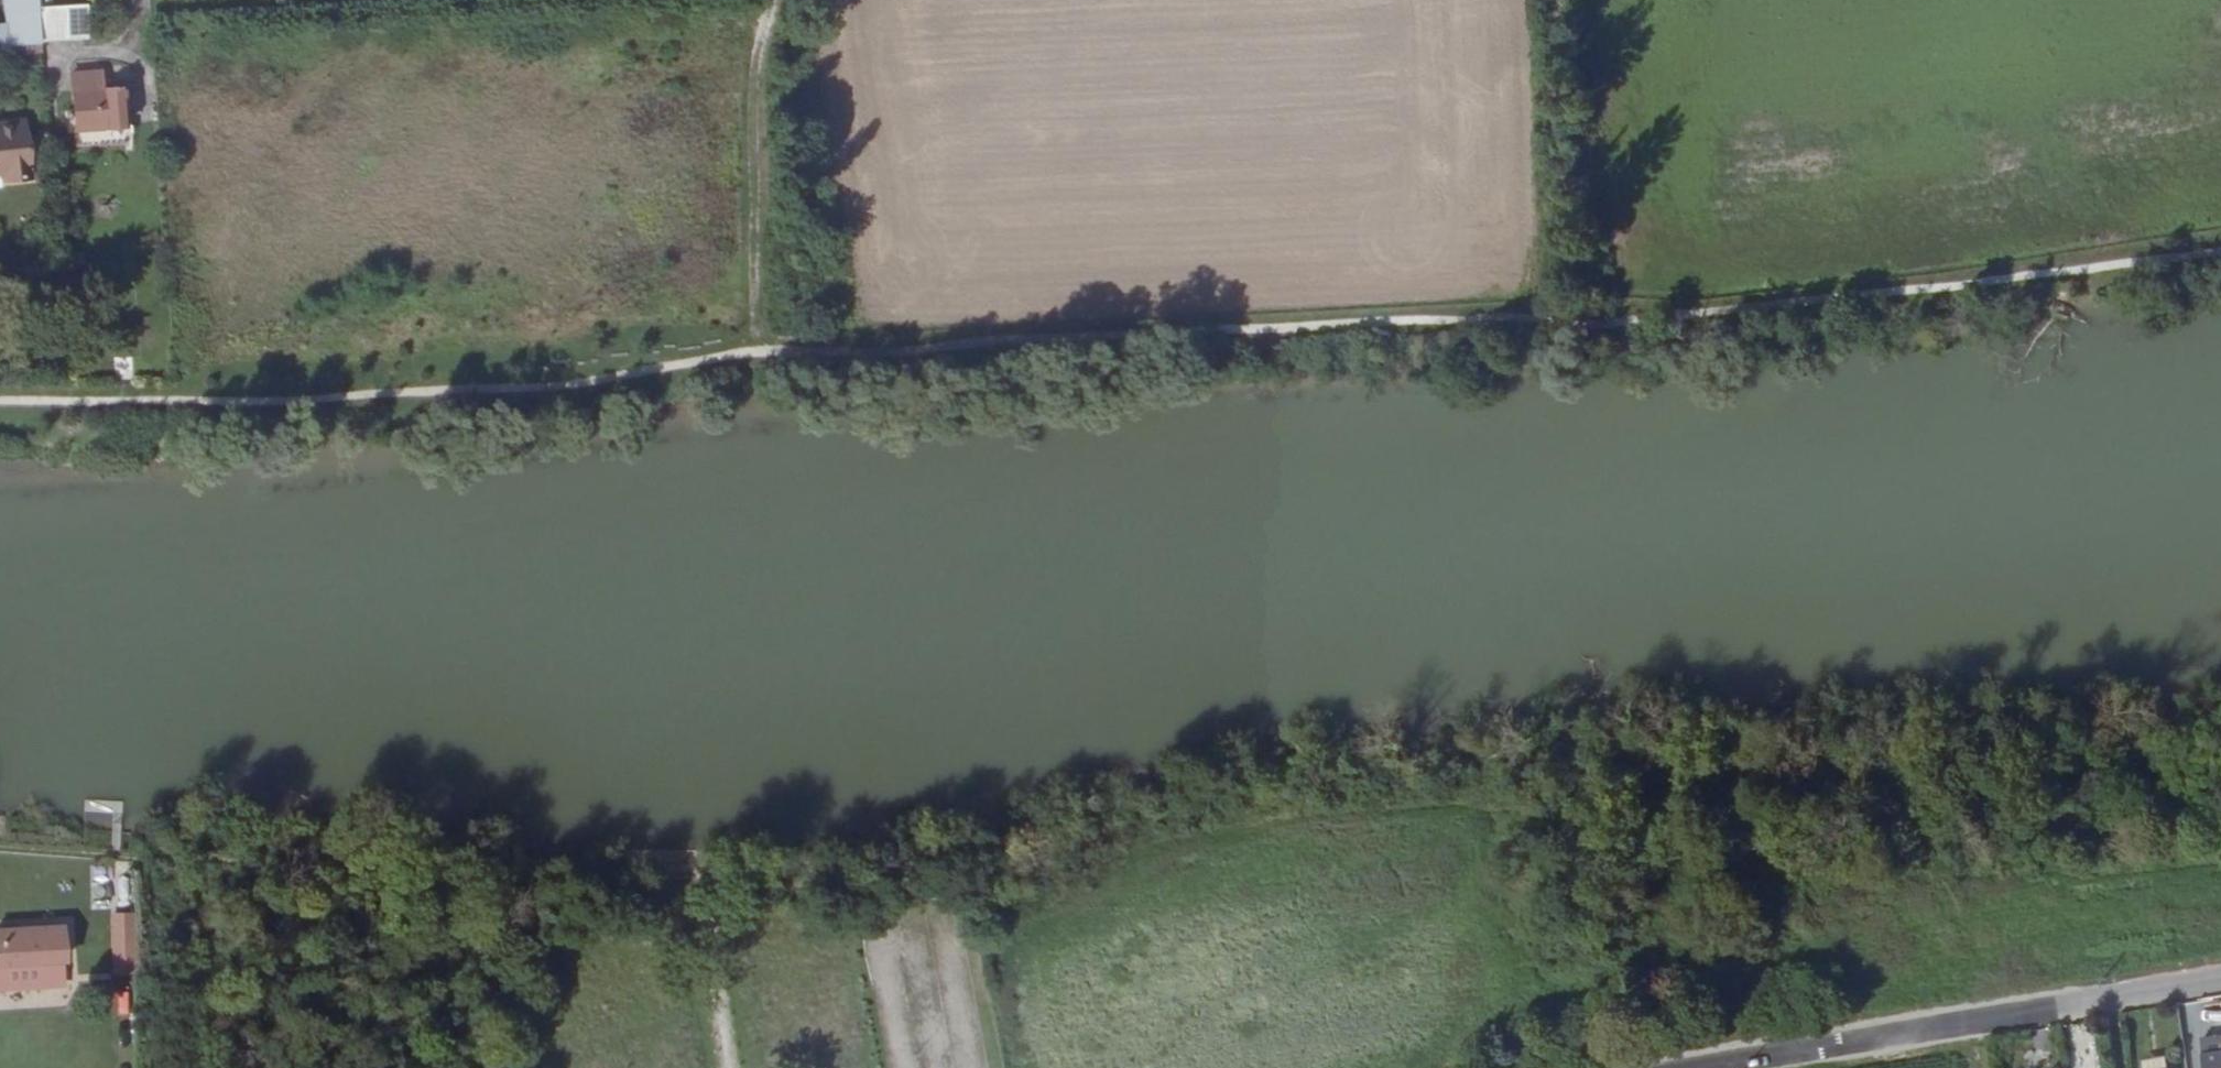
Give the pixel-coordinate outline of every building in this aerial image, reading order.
[(41,44),(38,7),(38,0),(6,0),(12,49),(41,44)] [(88,35),(84,4),(55,6),(59,37),(88,35)] [(99,73),(71,75),(73,110),(65,112),(66,118),(74,117),(74,131),(84,131),(86,145),(93,145),(94,158),(129,155),(124,92),(101,93),(99,73)] [(0,127),(0,177),(1,177),(2,185),(30,182),(24,124),(0,127)] [(1585,887),(1587,901),(1601,899),(1599,885),(1585,887)] [(131,976),(129,913),(108,914),(109,976),(131,976)] [(56,929),(0,929),(0,962),(56,962),(56,929)] [(2203,1054),(2205,1067),(2220,1067),(2220,1051),(2203,1054)] [(2145,1067),(2170,1067),(2169,1056),(2144,1059),(2145,1067)]
